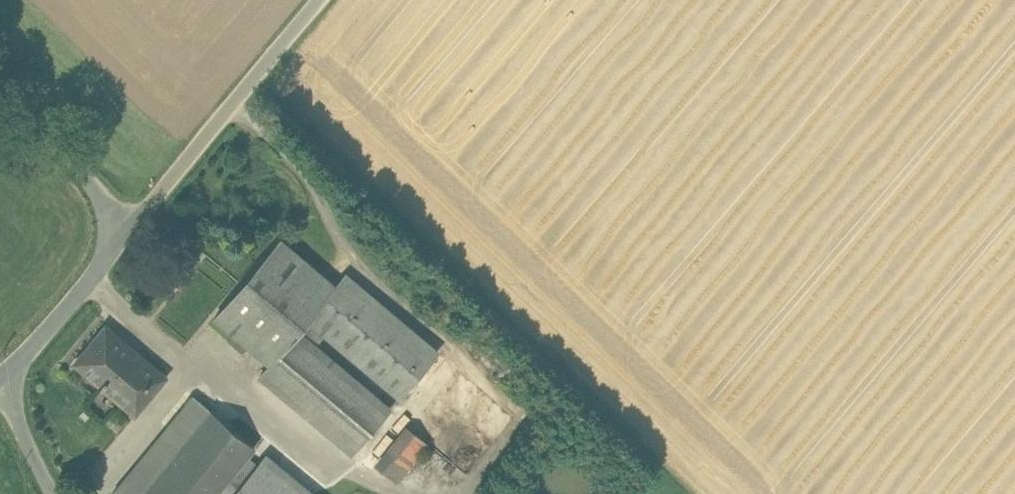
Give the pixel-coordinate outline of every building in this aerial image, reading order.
[(280,240),(215,316),(270,362),(297,330),(308,318),(335,286),(280,240)] [(437,352),(345,274),(335,286),(308,318),(400,396),(437,352)] [(165,375),(105,325),(74,361),(87,372),(90,370),(101,380),(97,385),(100,387),(105,381),(124,397),(121,401),(134,412),(165,375)] [(390,408),(297,330),(270,362),(260,375),(352,452),(390,408)] [(212,409),(194,394),(186,404),(203,419),(212,409)] [(203,419),(186,404),(177,414),(195,429),(203,419)] [(142,493),(214,493),(246,456),(255,445),(212,409),(203,419),(195,429),(186,441),(142,493)] [(195,429),(177,414),(168,426),(186,441),(195,429)] [(113,492),(115,493),(142,493),(186,441),(168,426),(113,492)] [(409,427),(377,466),(395,481),(428,443),(409,427)] [(266,454),(257,465),(233,493),(313,493),(266,454)] [(214,493),(233,493),(257,465),(246,456),(214,493)]
